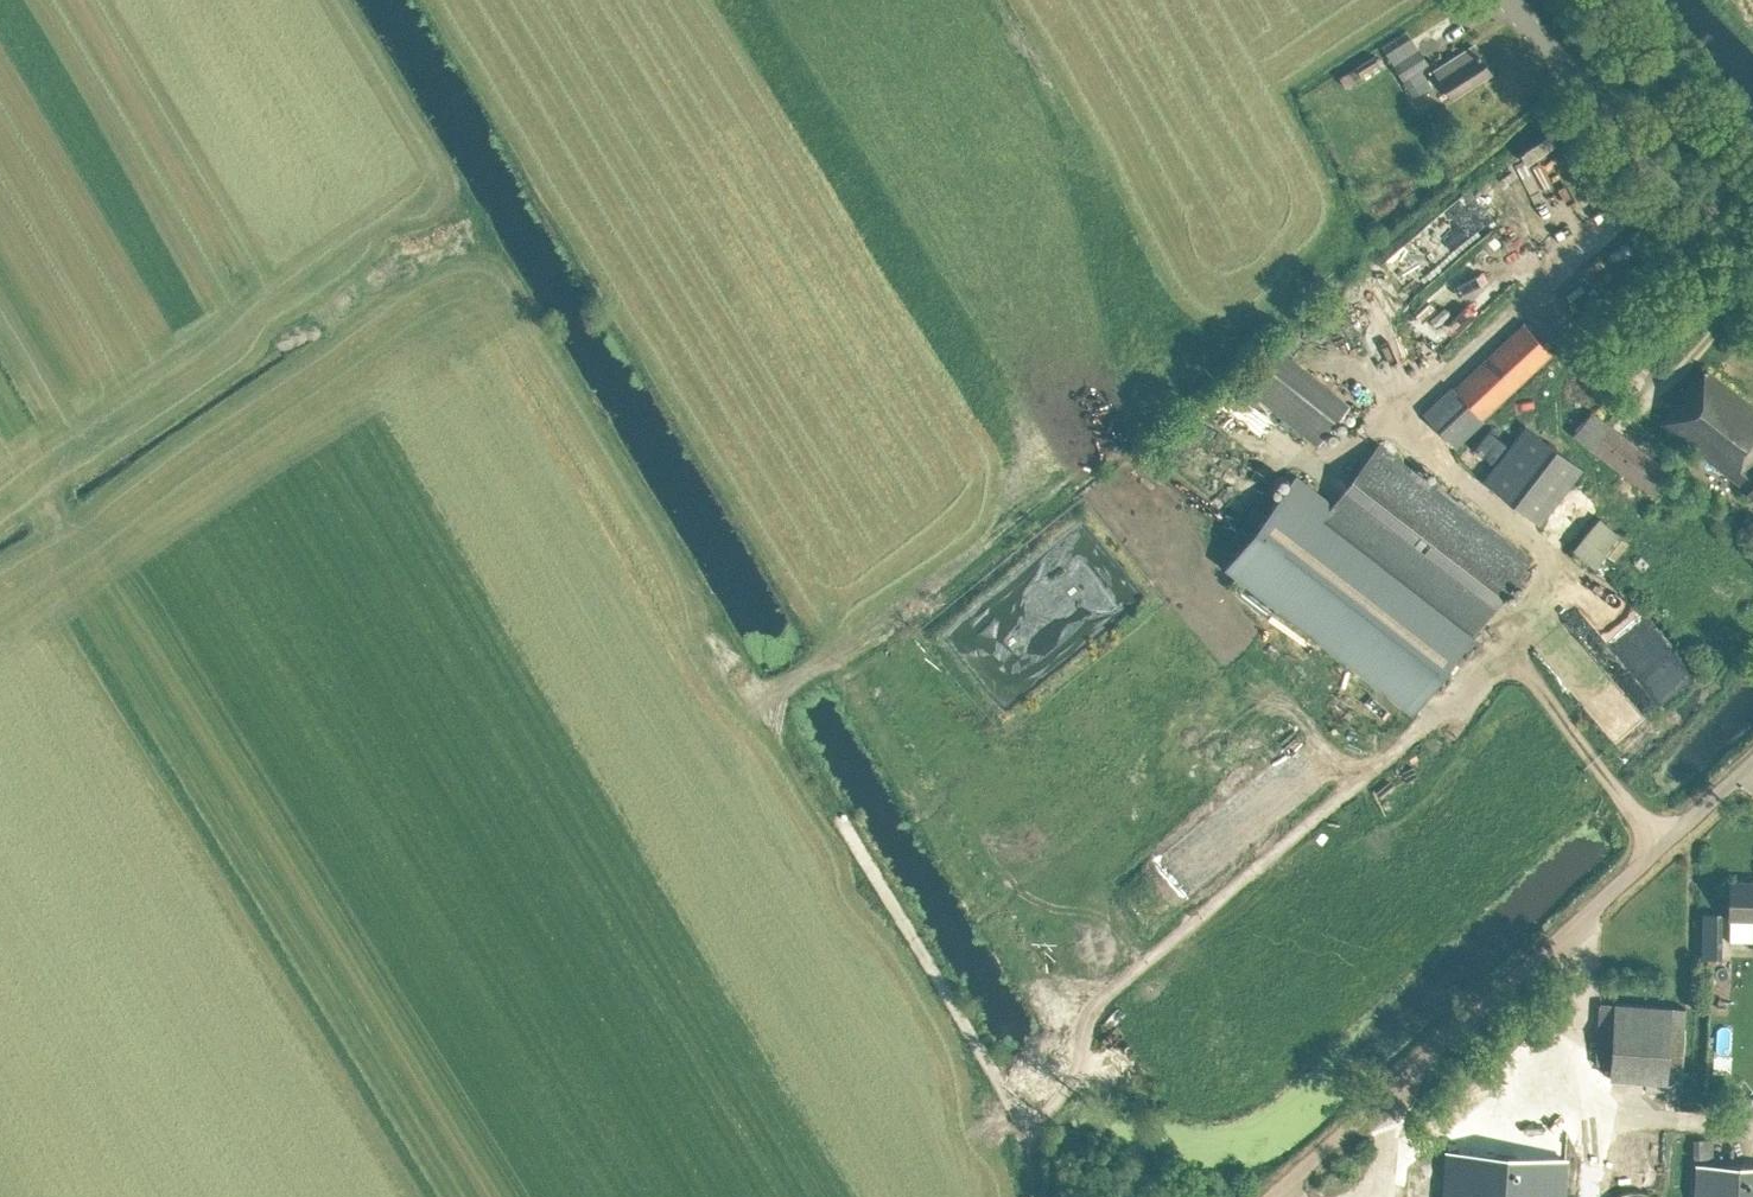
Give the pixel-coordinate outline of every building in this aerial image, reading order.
[(1420,66),(1428,62),(1412,34),(1385,51),(1412,95),(1431,84),(1420,66)] [(1452,97),(1492,72),(1474,45),(1435,70),(1452,97)] [(1348,72),(1340,77),(1345,86),(1353,81),(1348,72)] [(1441,172),(1428,182),(1435,190),(1447,180),(1441,172)] [(1464,188),(1420,229),(1452,263),(1496,221),(1464,188)] [(1616,295),(1623,287),(1616,280),(1608,287),(1616,295)] [(1426,288),(1414,302),(1450,333),(1462,319),(1426,288)] [(1524,321),(1454,387),(1452,384),(1424,411),(1457,446),(1485,419),(1483,416),(1553,351),(1524,321)] [(1318,443),(1350,401),(1275,341),(1243,383),(1318,443)] [(1749,489),(1752,493),(1752,403),(1706,367),(1693,384),(1691,383),(1662,421),(1750,488),(1749,489)] [(1592,408),(1574,432),(1591,444),(1624,469),(1658,495),(1676,472),(1609,420),(1592,408)] [(1542,521),(1583,466),(1528,424),(1486,478),(1542,521)] [(1380,441),(1332,503),(1297,476),(1228,564),(1416,709),(1472,637),(1532,558),(1380,441)] [(1600,514),(1573,547),(1592,563),(1604,549),(1616,559),(1631,541),(1600,514)] [(1085,555),(990,603),(1014,648),(1084,613),(1080,605),(1105,593),(1085,555)] [(1679,652),(1644,675),(1663,703),(1698,679),(1679,652)] [(1619,672),(1585,698),(1616,739),(1650,713),(1619,672)] [(1730,881),(1729,914),(1752,915),(1752,881),(1730,881)] [(1702,913),(1702,931),(1720,931),(1720,914),(1702,913)] [(1611,1076),(1667,1080),(1682,1081),(1687,1005),(1616,1002),(1600,1000),(1596,1063),(1612,1063),(1611,1076)] [(1565,1158),(1443,1149),(1440,1196),(1562,1196),(1565,1158)] [(1698,1196),(1752,1196),(1752,1166),(1699,1164),(1698,1196)]
